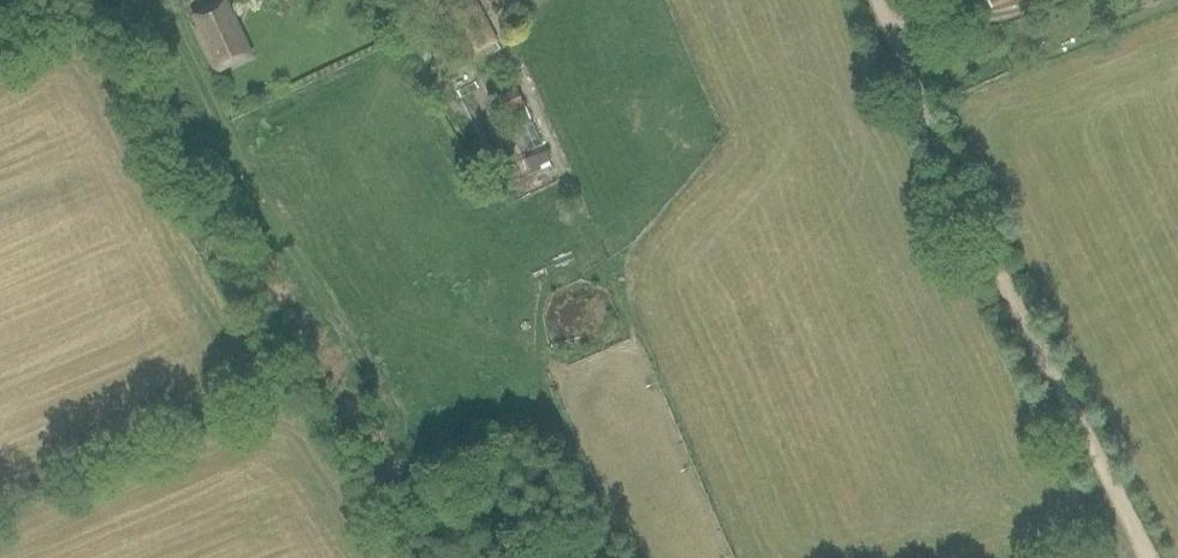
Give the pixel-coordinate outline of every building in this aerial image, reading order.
[(229,0),(220,0),(192,14),(197,25),(193,28),(215,75),(256,55),(229,0)] [(519,86),(498,96),(505,112),(504,113),(507,120),(516,115),(519,122),(532,116),(519,86)] [(512,166),(517,177),(550,161),(545,150),(512,166)]
